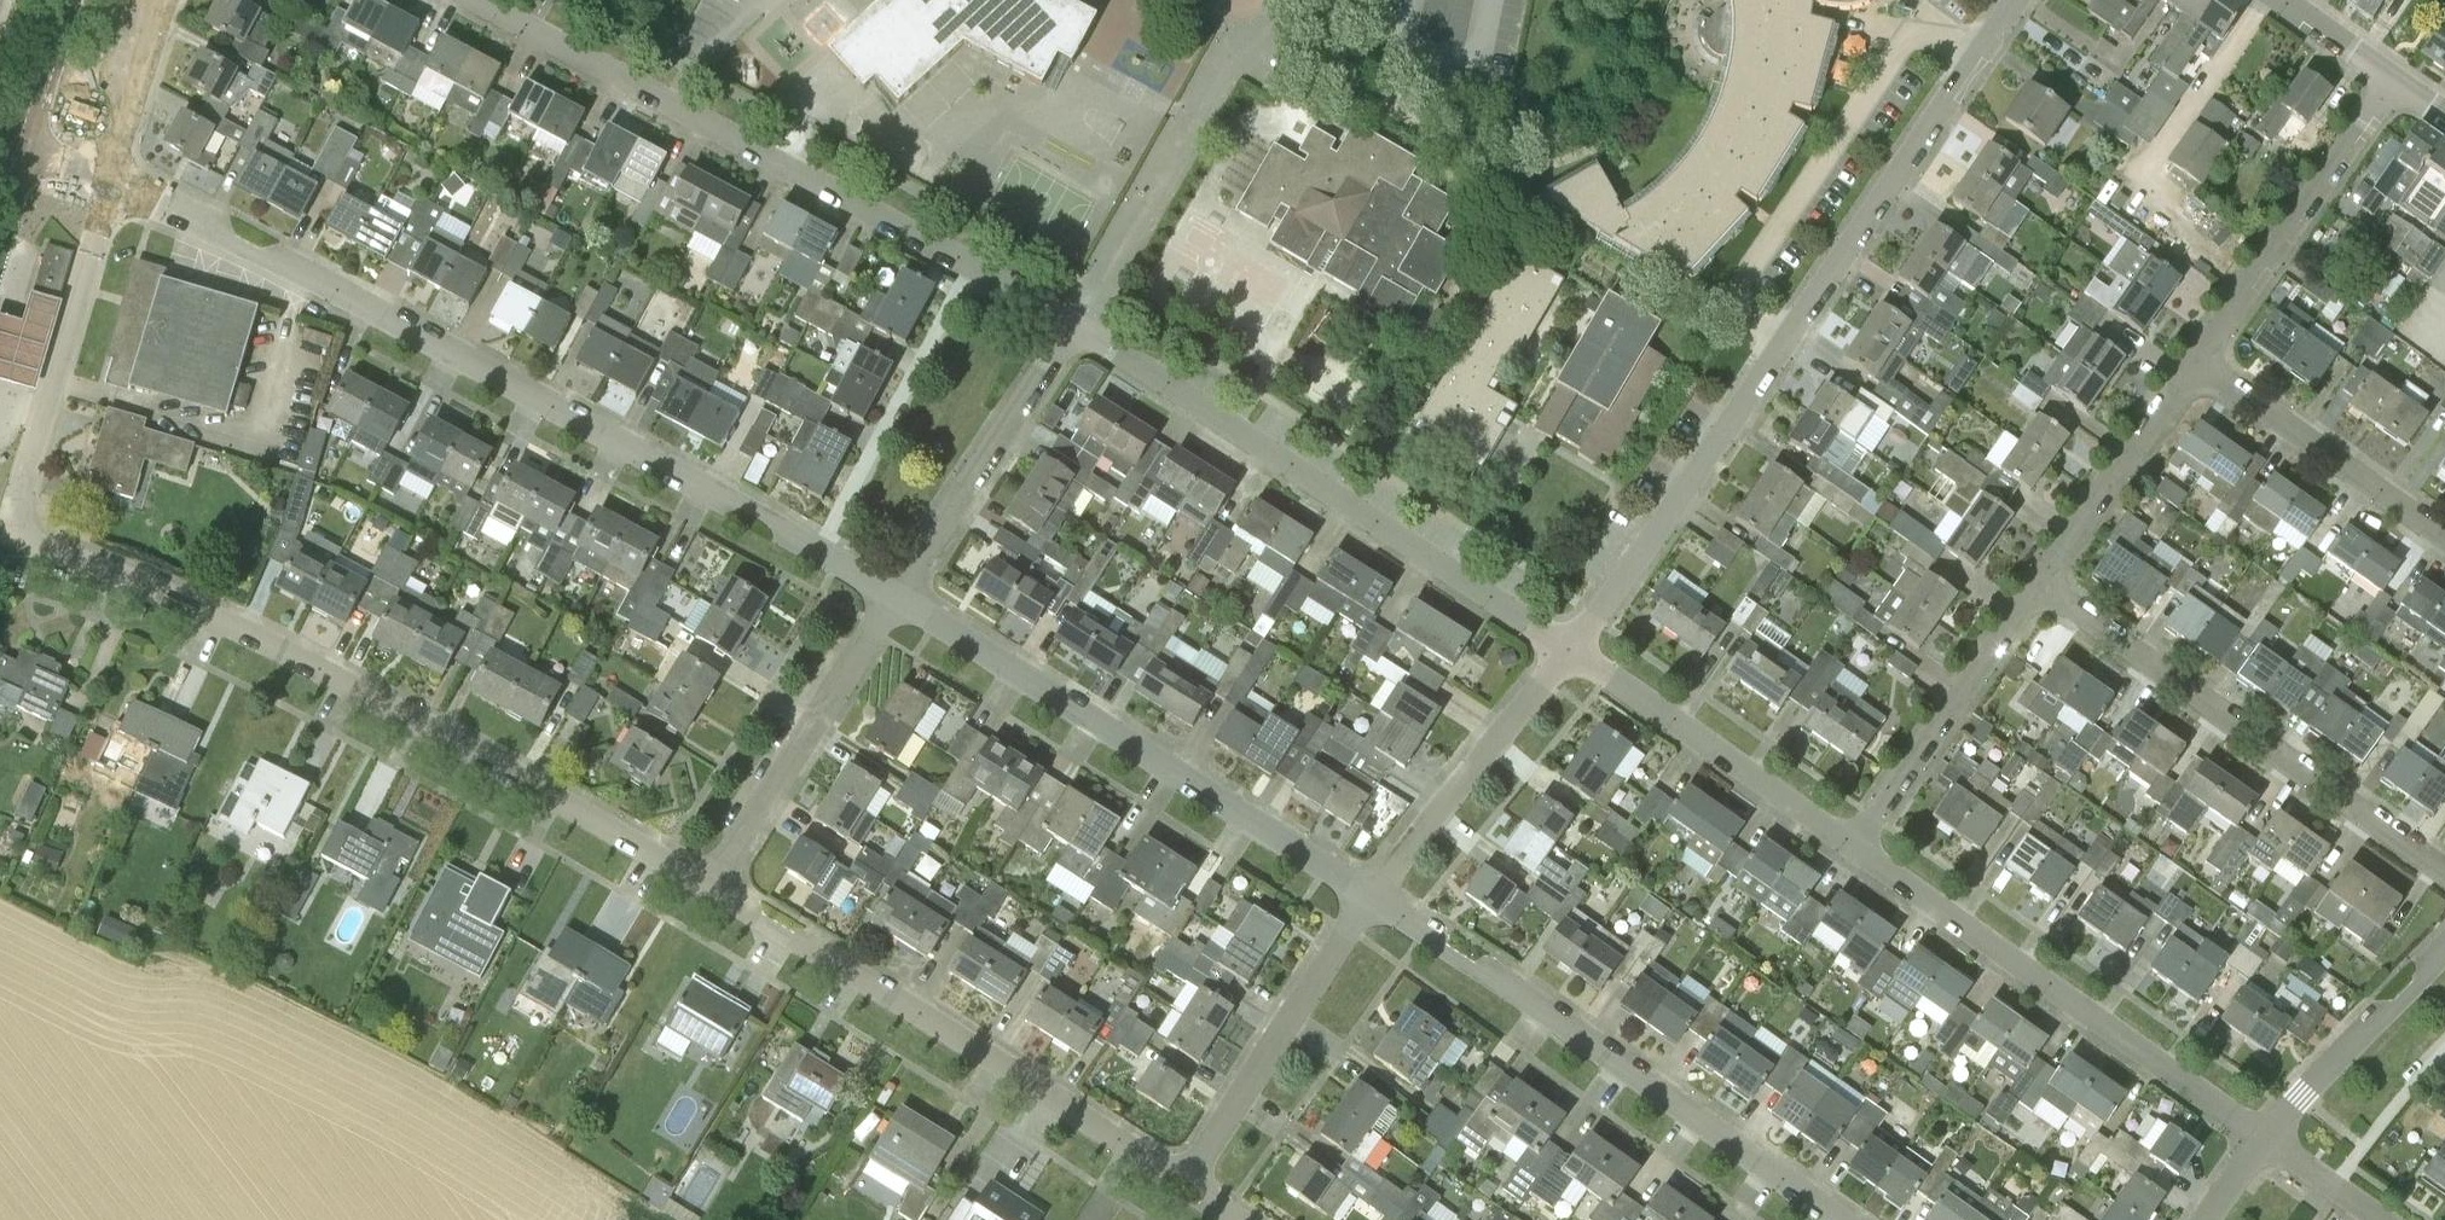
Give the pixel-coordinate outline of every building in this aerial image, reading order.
[(235,0),(220,0),(207,26),(231,39),(225,49),(255,66),(262,69),(270,53),(265,51),(271,39),(270,38),(278,23),(262,14),(262,13),(247,4),(246,6),(235,0)] [(287,0),(266,0),(282,9),(287,0)] [(325,31),(317,47),(335,57),(343,42),(366,55),(373,43),(390,10),(371,0),(357,0),(349,15),(338,9),(325,31)] [(829,53),(854,80),(866,69),(899,105),(964,45),(1043,87),(1066,44),(1080,51),(1098,18),(1065,0),(885,0),(828,52),(829,53)] [(1723,8),(1717,10),(1701,15),(1696,35),(1698,52),(1721,58),(1715,93),(1673,166),(1617,208),(1598,164),(1542,199),(1647,262),(1658,254),(1685,274),(1705,251),(1741,213),(1762,228),(1775,215),(1756,203),(1771,173),(1800,126),(1817,133),(1822,119),(1808,111),(1835,26),(1808,17),(1808,11),(1808,3),(1825,6),(1845,4),(1863,2),(1867,0),(1721,0),(1723,8)] [(2177,0),(2145,0),(2137,11),(2138,12),(2128,26),(2119,20),(2113,28),(2089,11),(2088,12),(2131,43),(2160,0),(2171,8),(2177,0)] [(2138,12),(2137,11),(2145,0),(2139,0),(2142,2),(2136,11),(2120,0),(2097,0),(2089,11),(2113,28),(2119,20),(2128,26),(2138,12)] [(2171,8),(2182,16),(2150,64),(2164,73),(2215,0),(2177,0),(2171,8)] [(2164,73),(2151,91),(2175,108),(2188,88),(2178,81),(2210,36),(2223,45),(2250,6),(2246,4),(2246,0),(2215,0),(2164,73)] [(2347,3),(2359,12),(2357,14),(2368,22),(2369,20),(2373,22),(2388,0),(2349,0),(2347,3)] [(418,25),(390,10),(373,43),(400,58),(387,84),(399,91),(419,53),(408,47),(420,25),(419,24),(418,25)] [(317,47),(325,31),(295,15),(288,31),(317,47)] [(2422,56),(2444,72),(2444,24),(2422,56)] [(446,101),(471,54),(443,39),(444,37),(443,36),(431,59),(419,53),(399,91),(410,97),(417,85),(446,101)] [(238,74),(201,54),(185,85),(222,104),(232,110),(249,91),(265,100),(277,78),(262,69),(255,66),(248,78),(239,73),(238,74)] [(500,69),(472,54),(471,54),(446,101),(464,111),(471,98),(481,103),(474,117),(466,132),(480,139),(485,131),(503,97),(491,90),(502,69),(501,68),(500,69)] [(2317,82),(2304,73),(2291,92),(2286,89),(2255,133),(2270,143),(2277,134),(2292,145),(2330,91),(2326,89),(2328,87),(2319,80),(2317,82)] [(538,132),(556,99),(527,84),(528,82),(526,81),(515,104),(503,97),(485,131),(494,137),(499,129),(502,131),(510,116),(538,132)] [(2131,121),(2145,100),(2118,82),(2104,103),(2131,121)] [(2048,97),(2029,85),(2007,120),(2047,146),(2070,109),(2049,95),(2048,97)] [(2150,145),(2175,108),(2151,91),(2145,100),(2131,121),(2126,129),(2137,137),(2150,145)] [(584,114),(556,99),(538,132),(567,147),(546,185),(558,193),(567,177),(586,142),(574,136),(586,113),(585,113),(584,114)] [(2221,131),(2232,114),(2211,99),(2200,117),(2221,131)] [(268,207),(293,160),(295,155),(268,140),(278,122),(258,111),(248,132),(240,146),(239,147),(254,153),(234,189),(268,207)] [(209,173),(216,159),(204,152),(216,131),(183,113),(167,144),(185,154),(182,159),(209,173)] [(240,146),(248,132),(224,120),(218,133),(240,146)] [(2201,188),(2229,148),(2194,123),(2168,163),(2201,188)] [(1421,163),(1355,124),(1337,155),(1331,151),(1336,142),(1313,129),(1299,152),(1309,157),(1305,163),(1275,146),(1236,211),(1268,230),(1274,219),(1282,224),(1270,243),(1308,265),(1321,245),(1335,253),(1323,274),(1359,295),(1367,282),(1377,288),(1362,313),(1398,334),(1418,301),(1409,295),(1415,285),(1436,298),(1437,297),(1436,296),(1461,255),(1462,255),(1462,254),(1435,238),(1456,203),(1423,183),(1409,207),(1389,196),(1393,189),(1402,194),(1421,163)] [(620,176),(638,143),(609,128),(610,126),(608,125),(597,148),(586,142),(567,177),(573,181),(576,174),(582,178),(584,174),(613,189),(620,176)] [(2408,190),(2414,181),(2442,141),(2419,125),(2372,190),(2360,208),(2372,215),(2396,182),(2408,190)] [(333,184),(347,159),(358,140),(336,128),(313,171),(293,160),(268,207),(300,224),(320,187),(319,187),(323,178),(333,184)] [(2126,129),(2118,141),(2130,148),(2137,137),(2126,129)] [(2251,162),(2262,145),(2242,131),(2231,148),(2251,162)] [(2443,140),(2442,141),(2414,181),(2428,191),(2405,223),(2434,242),(2442,227),(2440,225),(2444,217),(2444,142),(2443,140)] [(666,158),(638,143),(620,176),(648,191),(631,222),(644,229),(653,212),(654,213),(668,186),(656,179),(668,157),(666,157),(666,158)] [(2025,169),(1992,146),(1991,147),(1992,148),(1974,174),(2015,202),(2033,175),(2046,184),(2042,190),(2057,200),(2069,181),(2033,157),(2025,169)] [(347,192),(360,166),(347,159),(333,184),(347,192)] [(697,230),(720,187),(691,172),(692,170),(691,169),(678,192),(668,186),(654,213),(666,219),(668,214),(697,230)] [(2015,202),(1974,174),(1956,200),(1955,199),(1954,201),(1988,224),(1979,237),(2002,252),(2011,239),(1997,230),(2016,203),(2015,202)] [(450,196),(462,185),(455,176),(442,187),(450,196)] [(705,278),(719,286),(738,252),(750,230),(739,224),(750,201),(749,200),(748,202),(720,187),(697,230),(725,245),(705,278)] [(416,202),(398,192),(384,217),(374,212),(357,244),(386,259),(384,264),(385,264),(401,234),(413,240),(432,204),(419,197),(416,202)] [(357,244),(374,212),(343,196),(324,231),(326,232),(328,228),(357,244)] [(2096,199),(2087,213),(2093,218),(2103,204),(2096,199)] [(810,221),(782,206),(784,203),(782,202),(774,218),(772,217),(770,221),(772,222),(757,249),(786,264),(782,271),(810,221)] [(441,288),(463,245),(435,230),(445,211),(432,204),(413,240),(423,246),(408,276),(409,277),(411,272),(441,288)] [(2180,281),(2180,280),(2146,256),(2156,242),(2103,204),(2093,218),(2122,238),(2103,265),(2119,277),(2161,306),(2179,281),(2180,281)] [(2431,276),(2416,265),(2434,242),(2405,223),(2393,214),(2349,276),(2351,277),(2343,288),(2363,302),(2371,290),(2375,294),(2392,270),(2421,290),(2431,276)] [(836,235),(813,223),(810,221),(782,271),(810,286),(828,253),(830,254),(832,249),(830,248),(839,233),(837,232),(836,235)] [(1971,248),(1936,225),(1935,226),(1936,226),(1917,253),(1947,274),(1960,283),(1980,255),(2009,274),(2016,263),(2002,252),(1979,237),(1971,248)] [(563,252),(570,237),(555,230),(548,244),(563,252)] [(549,288),(520,272),(531,252),(526,249),(531,241),(523,236),(518,245),(502,275),(514,282),(511,286),(510,286),(491,321),(492,322),(495,318),(524,333),(549,288)] [(486,267),(502,275),(518,245),(502,237),(491,258),(464,243),(463,245),(441,288),(469,304),(467,308),(468,309),(488,273),(484,271),(486,267)] [(2444,258),(2444,250),(2434,242),(2416,265),(2431,276),(2432,277),(2444,258)] [(42,245),(28,295),(51,302),(54,302),(68,253),(42,245)] [(1335,253),(1321,245),(1307,268),(1319,275),(1321,273),(1322,275),(1335,253)] [(845,288),(863,255),(849,249),(831,281),(845,288)] [(751,259),(738,252),(719,286),(733,293),(751,259)] [(1516,363),(1564,281),(1516,253),(1413,431),(1481,470),(1504,431),(1506,432),(1512,421),(1511,420),(1518,408),(1493,393),(1512,360),(1516,363)] [(1938,287),(1947,274),(1917,253),(1900,279),(1899,278),(1898,280),(1934,305),(1926,318),(1948,332),(1966,306),(1938,287)] [(245,411),(252,388),(237,384),(260,308),(164,280),(167,271),(142,263),(105,385),(131,394),(133,389),(228,417),(230,407),(245,411)] [(918,279),(904,271),(888,300),(919,317),(934,289),(937,291),(938,290),(922,281),(923,279),(919,277),(918,279)] [(2161,306),(2119,277),(2109,291),(2103,287),(2094,280),(2076,305),(2099,322),(2107,310),(2141,334),(2142,333),(2142,332),(2161,306)] [(2327,306),(2334,296),(2335,294),(2311,277),(2302,288),(2327,306)] [(631,336),(632,332),(603,317),(617,291),(605,284),(599,294),(585,320),(596,327),(575,366),(576,367),(578,363),(607,378),(630,335),(631,336)] [(585,320),(599,294),(586,287),(572,313),(585,320)] [(552,354),(571,318),(542,302),(549,288),(524,333),(553,349),(551,353),(552,354)] [(807,324),(814,311),(822,297),(809,290),(795,317),(807,324)] [(1627,290),(1621,301),(1647,316),(1653,306),(1627,290)] [(1612,460),(1640,413),(1636,411),(1666,360),(1648,349),(1662,325),(1647,316),(1609,294),(1556,385),(1560,387),(1535,430),(1552,440),(1555,435),(1581,450),(1578,455),(1595,465),(1602,454),(1612,460)] [(2342,316),(2349,306),(2334,296),(2327,306),(2342,316)] [(822,297),(814,311),(840,324),(847,310),(822,297)] [(30,398),(57,308),(27,299),(18,330),(5,326),(0,324),(0,389),(30,398)] [(888,300),(874,325),(873,328),(887,335),(886,337),(891,340),(892,338),(907,346),(908,344),(905,342),(919,317),(888,300)] [(1458,322),(1464,312),(1450,304),(1444,314),(1458,322)] [(1914,348),(1902,340),(1912,326),(1890,310),(1882,305),(1881,306),(1882,306),(1864,334),(1893,354),(1905,362),(1914,348)] [(2124,360),(2125,358),(2090,334),(2099,322),(2076,305),(2067,317),(2081,327),(2061,354),(2104,386),(2123,359),(2124,360)] [(2312,327),(2288,309),(2281,318),(2277,315),(2276,316),(2278,317),(2257,347),(2255,345),(2254,347),(2281,366),(2284,361),(2286,363),(2312,328),(2312,327)] [(833,338),(840,324),(814,311),(807,324),(833,338)] [(1918,330),(1924,334),(1940,345),(1948,332),(1926,318),(1918,330)] [(2363,353),(2383,328),(2368,319),(2350,344),(2363,353)] [(2316,387),(2343,348),(2312,328),(2286,363),(2316,384),(2315,386),(2316,387)] [(2376,362),(2394,336),(2383,328),(2363,353),(2376,362)] [(791,347),(797,336),(786,330),(780,341),(791,347)] [(670,366),(684,340),(670,332),(660,352),(631,336),(630,335),(607,378),(637,394),(634,398),(636,399),(655,363),(654,363),(657,359),(670,366)] [(1905,362),(1893,354),(1864,334),(1846,359),(1845,359),(1844,360),(1879,384),(1871,397),(1870,398),(1893,413),(1927,438),(1942,416),(1929,409),(1892,381),(1905,362)] [(699,348),(684,340),(670,366),(680,372),(661,407),(676,415),(672,421),(690,431),(709,397),(721,374),(709,368),(701,370),(691,364),(699,348)] [(766,404),(774,389),(780,378),(777,376),(788,355),(774,348),(749,396),(766,404)] [(875,358),(860,350),(845,377),(877,394),(891,368),(894,370),(895,369),(879,360),(880,358),(876,356),(875,358)] [(2104,386),(2061,354),(2042,381),(2028,372),(2021,382),(2045,398),(2051,388),(2086,413),(2087,412),(2086,411),(2104,386)] [(1965,356),(1948,383),(1958,390),(1975,362),(1965,356)] [(2347,406),(2375,425),(2397,393),(2359,366),(2342,389),(2353,397),(2347,406)] [(839,390),(832,404),(831,406),(845,414),(844,416),(848,418),(849,416),(865,425),(866,424),(862,422),(877,394),(845,377),(831,370),(824,383),(839,390)] [(780,378),(774,389),(798,402),(805,389),(781,376),(780,378)] [(359,431),(379,393),(351,378),(351,377),(350,377),(329,415),(340,421),(332,434),(346,442),(353,428),(358,430),(359,431)] [(1834,381),(1814,408),(1856,441),(1873,412),(1887,421),(1893,413),(1870,398),(1871,397),(1870,396),(1864,405),(1834,381)] [(2034,413),(2045,398),(2021,382),(2011,396),(2034,413)] [(2430,417),(2421,411),(2418,408),(2425,398),(2404,383),(2397,393),(2375,425),(2376,427),(2379,422),(2409,443),(2408,445),(2409,446),(2430,417)] [(798,402),(774,389),(766,404),(790,417),(798,402)] [(406,408),(379,393),(359,431),(358,430),(352,442),(380,457),(367,481),(381,489),(397,459),(384,452),(387,446),(408,408),(407,407),(406,408)] [(725,441),(740,414),(709,397),(690,431),(707,440),(711,433),(725,441)] [(1109,450),(1128,420),(1097,400),(1071,443),(1059,436),(1051,449),(1093,475),(1094,473),(1096,470),(1100,464),(1098,463),(1107,448),(1109,450)] [(1052,403),(1041,420),(1051,428),(1064,411),(1052,403)] [(762,410),(752,427),(766,435),(776,418),(762,410)] [(187,474),(196,446),(145,430),(147,422),(110,411),(88,484),(134,499),(145,461),(187,474)] [(1855,444),(1810,414),(1792,440),(1791,439),(1790,440),(1814,457),(1805,468),(1817,476),(1859,505),(1870,489),(1839,467),(1855,444)] [(2068,439),(2069,438),(2038,416),(2019,443),(2048,465),(2067,438),(2068,439)] [(321,452),(327,421),(312,418),(305,449),(321,452)] [(1128,420),(1109,450),(1136,467),(1155,438),(1128,420)] [(833,435),(819,428),(806,421),(791,448),(835,472),(849,446),(853,447),(853,446),(838,438),(839,436),(834,433),(833,435)] [(442,475),(463,439),(434,423),(434,422),(433,422),(413,460),(412,460),(409,466),(397,459),(381,489),(394,496),(406,472),(435,488),(437,485),(442,475)] [(2225,443),(2199,424),(2190,436),(2188,435),(2178,450),(2179,450),(2169,465),(2179,472),(2183,465),(2200,478),(2225,443)] [(752,460),(766,435),(752,427),(739,452),(752,460)] [(463,439),(442,475),(471,491),(491,453),(490,452),(489,453),(463,439)] [(1929,439),(1925,445),(1938,454),(1942,448),(1929,439)] [(2030,490),(2048,465),(2019,443),(2000,468),(1974,449),(1970,456),(1959,448),(1954,455),(1964,463),(1963,463),(1986,480),(1996,466),(2030,492),(2031,491),(2030,490)] [(2227,519),(2254,481),(2243,473),(2251,461),(2225,443),(2200,478),(2214,487),(2208,495),(2221,504),(2216,511),(2227,519)] [(821,500),(835,472),(791,448),(777,476),(790,484),(804,492),(803,494),(807,496),(808,494),(824,503),(824,501),(821,500)] [(1187,500),(1206,470),(1176,452),(1158,482),(1159,482),(1157,485),(1145,478),(1127,508),(1139,516),(1143,510),(1151,496),(1167,507),(1177,514),(1186,499),(1187,500)] [(2444,476),(2444,459),(2437,470),(2444,476)] [(1072,479),(1044,461),(1026,490),(1056,509),(1067,516),(1084,489),(1110,505),(1114,499),(1115,500),(1120,493),(1118,491),(1099,480),(1093,475),(1079,467),(1072,479)] [(2012,517),(2013,516),(1978,492),(1986,480),(1963,463),(1950,483),(1955,487),(1941,505),(1963,521),(1963,522),(1993,543),(2012,517)] [(1848,515),(1851,517),(1859,505),(1817,476),(1808,489),(1775,465),(1774,466),(1774,467),(1756,494),(1796,522),(1797,521),(1808,529),(1827,501),(1837,507),(1848,515)] [(521,528),(545,484),(516,469),(517,468),(516,467),(496,504),(492,511),(493,511),(489,519),(517,534),(521,528)] [(1215,518),(1234,488),(1206,470),(1187,500),(1215,518)] [(1127,508),(1145,478),(1132,471),(1128,476),(1127,476),(1118,491),(1120,493),(1115,500),(1127,508)] [(312,482),(296,475),(280,530),(297,537),(300,527),(312,482)] [(2300,494),(2274,476),(2266,488),(2254,481),(2227,519),(2237,526),(2243,518),(2270,537),(2272,534),(2280,523),(2300,494)] [(2177,509),(2187,496),(2165,479),(2156,492),(2177,509)] [(572,498),(545,484),(521,528),(534,535),(538,528),(554,536),(574,498),(573,497),(572,498)] [(1047,522),(1056,509),(1026,490),(1009,518),(1035,535),(1028,546),(1039,553),(1047,540),(1053,543),(1061,530),(1047,522)] [(1796,522),(1756,494),(1738,519),(1737,518),(1736,520),(1761,538),(1752,550),(1786,572),(1795,560),(1780,550),(1789,537),(1788,535),(1796,522)] [(2300,494),(2280,523),(2309,543),(2320,527),(2318,526),(2327,513),(2300,494)] [(450,526),(464,534),(480,504),(467,497),(450,526)] [(1257,565),(1285,521),(1256,502),(1236,535),(1224,528),(1205,557),(1218,565),(1235,576),(1249,552),(1260,558),(1256,564),(1257,565)] [(1889,526),(1900,511),(1887,502),(1876,517),(1889,526)] [(489,519),(493,511),(492,511),(480,504),(464,534),(477,541),(489,519)] [(1875,516),(1859,505),(1851,517),(1866,528),(1875,516)] [(579,549),(576,555),(572,561),(573,562),(602,578),(629,528),(600,513),(601,512),(600,511),(579,549)] [(1947,544),(1926,530),(1900,512),(1889,528),(1908,542),(1937,562),(1946,549),(1975,571),(1975,569),(1993,543),(1963,522),(1947,544)] [(2143,566),(2128,555),(2148,526),(2127,512),(2117,526),(2107,541),(2114,546),(2092,577),(2093,577),(2095,576),(2123,595),(2152,554),(2151,554),(2143,566)] [(1205,557),(1224,528),(1211,520),(1189,555),(1197,561),(1202,554),(1205,557)] [(1275,624),(1304,579),(1291,571),(1313,538),(1285,521),(1257,565),(1283,580),(1261,615),(1275,624)] [(656,542),(629,528),(602,578),(629,592),(617,616),(630,623),(634,616),(646,594),(662,565),(650,558),(658,542),(656,542)] [(2337,539),(2326,555),(2354,575),(2374,546),(2348,528),(2339,540),(2337,539)] [(1034,567),(1042,555),(1039,553),(1028,546),(1001,529),(992,542),(1015,556),(1008,567),(997,560),(977,592),(1006,610),(1026,580),(1034,567)] [(1736,557),(1744,544),(1744,543),(1722,529),(1714,540),(1736,557)] [(341,550),(309,532),(289,570),(280,588),(312,605),(334,565),(341,550)] [(2220,554),(2225,546),(2214,538),(2209,546),(2220,554)] [(1053,592),(1067,602),(1085,572),(1072,564),(1076,558),(1053,544),(1053,543),(1047,540),(1039,553),(1042,555),(1066,571),(1053,592)] [(1098,582),(1119,549),(1104,540),(1085,572),(1067,602),(1078,609),(1076,613),(1074,612),(1056,642),(1086,661),(1104,631),(1112,617),(1085,600),(1097,582),(1098,582)] [(547,578),(563,548),(549,541),(534,571),(547,578)] [(1956,596),(1957,595),(1927,574),(1937,562),(1908,542),(1899,554),(1908,559),(1901,568),(1906,572),(1893,590),(1937,621),(1955,595),(1956,596)] [(386,583),(402,554),(385,546),(369,574),(386,583)] [(2382,594),(2393,578),(2391,577),(2400,565),(2374,546),(2354,575),(2382,594)] [(2290,586),(2301,571),(2312,556),(2300,547),(2279,578),(2290,586)] [(576,555),(563,548),(547,578),(560,585),(573,562),(572,561),(576,555)] [(1736,557),(1724,548),(1714,562),(1727,570),(1736,557)] [(1338,614),(1365,571),(1335,552),(1314,585),(1304,579),(1275,624),(1281,628),(1291,611),(1298,616),(1308,600),(1333,616),(1336,613),(1338,614)] [(402,592),(418,563),(402,554),(386,583),(402,592)] [(2175,571),(2152,554),(2123,595),(2145,611),(2144,613),(2145,614),(2166,584),(2175,592),(2191,569),(2180,562),(2175,571)] [(2311,578),(2319,568),(2322,563),(2312,556),(2301,571),(2311,578)] [(1763,596),(1782,570),(1772,563),(1753,589),(1763,596)] [(1850,588),(1861,571),(1849,563),(1837,579),(1850,588)] [(346,623),(367,583),(334,565),(312,605),(346,623)] [(660,602),(676,572),(662,565),(646,594),(660,602)] [(2194,645),(2215,616),(2192,600),(2207,580),(2191,569),(2175,592),(2185,599),(2167,625),(2194,645)] [(1365,658),(1383,629),(1371,621),(1392,588),(1365,571),(1338,614),(1363,630),(1351,649),(1365,658)] [(767,603),(733,580),(732,581),(733,582),(715,610),(748,631),(766,603),(767,603)] [(1034,628),(1053,597),(1026,580),(1006,610),(1034,628)] [(1874,618),(1862,609),(1865,604),(1832,580),(1820,597),(1875,637),(1884,625),(1889,627),(1919,649),(1919,648),(1919,647),(1937,621),(1893,590),(1874,618)] [(2248,644),(2264,622),(2263,621),(2285,589),(2273,581),(2251,614),(2246,622),(2223,605),(2215,616),(2194,645),(2217,662),(2216,664),(2217,665),(2238,636),(2248,644)] [(2421,581),(2412,593),(2410,592),(2400,607),(2428,627),(2444,603),(2444,598),(2421,581)] [(1679,639),(1699,610),(1672,592),(1650,624),(1651,624),(1654,621),(1679,639)] [(663,632),(671,617),(656,609),(660,602),(646,594),(634,616),(663,632)] [(2321,613),(2294,594),(2286,605),(2294,612),(2297,608),(2300,611),(2301,609),(2316,620),(2321,613)] [(483,635),(498,606),(482,598),(471,616),(460,610),(450,628),(431,617),(409,657),(443,675),(462,638),(469,641),(474,630),(483,635)] [(1763,598),(1757,606),(1742,628),(1754,637),(1725,677),(1727,678),(1729,674),(1755,692),(1775,662),(1783,650),(1781,649),(1790,638),(1765,620),(1769,614),(1769,613),(1761,609),(1767,600),(1763,598)] [(1742,628),(1757,606),(1746,598),(1730,620),(1742,628)] [(2375,623),(2386,607),(2375,599),(2364,615),(2361,613),(2349,629),(2363,639),(2375,623)] [(409,657),(431,617),(398,600),(376,640),(409,657)] [(1146,652),(1172,610),(1158,602),(1143,627),(1116,611),(1112,617),(1104,631),(1086,661),(1113,678),(1133,644),(1146,652)] [(1426,650),(1444,621),(1414,602),(1393,635),(1383,629),(1365,658),(1378,665),(1381,659),(1388,648),(1399,655),(1409,639),(1426,650)] [(2428,627),(2423,635),(2444,650),(2444,603),(2428,627)] [(500,644),(515,615),(498,606),(483,635),(500,644)] [(2386,631),(2396,615),(2386,607),(2375,623),(2386,631)] [(732,656),(748,631),(715,610),(699,635),(698,634),(697,636),(732,658),(733,657),(732,656)] [(1172,610),(1146,652),(1159,659),(1156,664),(1154,662),(1135,692),(1165,711),(1191,666),(1164,651),(1185,618),(1172,610)] [(1702,660),(1723,627),(1699,610),(1679,639),(1703,656),(1701,659),(1702,660)] [(657,644),(663,632),(634,616),(630,623),(627,629),(657,644)] [(1454,667),(1471,638),(1444,621),(1426,650),(1454,667)] [(2266,696),(2287,667),(2264,651),(2278,631),(2264,622),(2248,644),(2256,650),(2237,678),(2238,679),(2239,677),(2266,696)] [(1244,700),(1284,636),(1273,629),(1266,640),(1264,639),(1263,640),(1265,641),(1226,702),(1236,709),(1215,742),(1244,761),(1271,717),(1244,700)] [(1214,695),(1226,702),(1265,641),(1263,640),(1253,657),(1238,648),(1229,663),(1230,664),(1218,683),(1191,666),(1165,711),(1192,729),(1214,695)] [(2366,666),(2375,653),(2360,644),(2352,656),(2366,666)] [(2319,694),(2335,671),(2325,664),(2300,647),(2287,667),(2266,696),(2290,713),(2288,714),(2290,715),(2309,687),(2319,694)] [(40,657),(23,649),(6,686),(24,693),(17,708),(53,724),(71,684),(58,678),(63,668),(56,664),(40,657)] [(1502,668),(1517,664),(1513,650),(1498,654),(1502,668)] [(506,709),(528,669),(495,651),(473,691),(506,709)] [(1817,682),(1834,659),(1822,651),(1806,673),(1817,682)] [(567,680),(582,689),(583,687),(600,661),(584,652),(567,680)] [(1909,679),(1918,667),(1895,652),(1887,663),(1909,679)] [(718,680),(719,679),(682,656),(664,685),(700,707),(717,679),(718,680)] [(1361,664),(1398,688),(1399,686),(1406,674),(1381,659),(1378,665),(1365,658),(1361,664)] [(1845,667),(1834,659),(1817,682),(1830,691),(1801,730),(1802,731),(1805,727),(1830,745),(1861,701),(1860,700),(1859,702),(1833,684),(1845,667)] [(1778,714),(1800,680),(1775,662),(1755,692),(1779,709),(1776,713),(1778,714)] [(2086,678),(2065,662),(2064,663),(2063,662),(2042,690),(2033,683),(2017,704),(2027,711),(2034,701),(2057,719),(2064,707),(2065,708),(2086,678)] [(1436,693),(1437,691),(1445,679),(1418,663),(1410,676),(1436,693)] [(1319,698),(1329,684),(1305,668),(1296,682),(1319,698)] [(539,727),(561,687),(528,669),(506,709),(539,727)] [(2338,747),(2359,718),(2336,701),(2350,682),(2335,671),(2319,694),(2329,701),(2309,728),(2310,729),(2311,728),(2338,747)] [(2105,719),(2108,714),(2107,714),(2116,702),(2115,701),(2086,678),(2065,708),(2088,724),(2056,767),(2072,778),(2089,755),(2104,733),(2097,728),(2104,718),(2105,719)] [(684,735),(685,733),(684,733),(700,707),(664,685),(647,711),(684,735)] [(914,733),(932,705),(932,704),(902,685),(883,714),(914,733)] [(1440,712),(1399,686),(1398,688),(1381,714),(1423,741),(1440,712)] [(582,689),(567,715),(583,725),(600,696),(583,687),(582,689)] [(633,718),(642,705),(614,688),(605,701),(633,718)] [(2392,745),(2430,691),(2406,722),(2396,715),(2382,734),(2359,718),(2338,747),(2362,763),(2360,765),(2362,766),(2382,738),(2392,745)] [(2410,798),(2431,769),(2408,753),(2444,701),(2430,691),(2392,745),(2400,752),(2380,779),(2382,780),(2383,779),(2410,798)] [(135,793),(170,718),(134,701),(123,724),(117,722),(96,765),(114,773),(117,765),(140,776),(133,792),(135,793)] [(1853,767),(1875,734),(1885,718),(1861,701),(1830,745),(1854,762),(1852,766),(1853,767)] [(2158,730),(2133,713),(2132,715),(2131,714),(2114,739),(2104,733),(2089,755),(2099,762),(2106,752),(2129,769),(2127,771),(2128,772),(2158,730)] [(896,761),(914,733),(883,714),(865,742),(896,761)] [(1305,752),(1323,723),(1309,714),(1297,734),(1271,717),(1244,761),(1271,778),(1293,744),(1305,752)] [(1328,737),(1359,756),(1362,758),(1369,746),(1405,769),(1423,741),(1381,714),(1367,737),(1339,720),(1333,729),(1328,737)] [(177,812),(185,796),(182,795),(199,760),(192,757),(203,733),(170,718),(135,793),(177,812)] [(1980,746),(1993,728),(1983,721),(1971,739),(1980,746)] [(1317,760),(1322,753),(1350,770),(1359,756),(1328,737),(1333,729),(1323,723),(1305,752),(1317,760)] [(963,759),(978,733),(965,726),(951,748),(939,741),(936,745),(948,753),(947,754),(960,763),(963,759)] [(1602,726),(1582,754),(1612,776),(1632,747),(1602,726)] [(2174,768),(2177,763),(2176,762),(2185,751),(2184,750),(2184,749),(2158,730),(2128,772),(2150,787),(2145,795),(2160,806),(2176,783),(2166,776),(2173,767),(2174,768)] [(649,744),(633,734),(614,766),(649,788),(669,756),(654,747),(655,745),(650,742),(649,744)] [(992,798),(1017,758),(992,742),(993,741),(992,740),(975,767),(963,759),(960,763),(942,791),(941,793),(965,807),(977,789),(992,798)] [(2028,759),(2034,750),(2021,741),(2015,750),(2028,759)] [(1593,803),(1612,776),(1582,754),(1562,782),(1593,803)] [(1362,758),(1359,756),(1350,770),(1342,782),(1323,811),(1351,829),(1369,800),(1386,773),(1362,758)] [(2012,782),(2026,763),(2016,756),(2002,775),(2012,782)] [(2439,757),(2431,769),(2410,798),(2433,814),(2432,816),(2433,817),(2444,801),(2444,761),(2439,757)] [(1042,774),(1017,758),(992,798),(1006,808),(995,826),(1005,833),(1000,841),(1014,849),(1019,841),(1018,841),(1040,807),(1027,800),(1044,774),(1043,773),(1042,774)] [(1323,811),(1342,782),(1313,763),(1294,792),(1323,811)] [(1972,779),(1950,763),(1937,782),(1949,792),(1932,817),(1957,835),(1990,789),(1989,789),(1991,785),(1975,774),(1972,779)] [(2229,781),(2205,764),(2204,765),(2203,765),(2185,790),(2176,783),(2160,806),(2156,812),(2165,819),(2189,836),(2209,809),(2209,810),(2229,781)] [(876,821),(865,814),(882,787),(849,767),(832,793),(876,821)] [(275,780),(255,769),(247,788),(227,825),(249,837),(264,808),(279,817),(276,824),(289,831),(311,787),(279,771),(275,780)] [(933,806),(941,793),(942,791),(913,773),(904,787),(933,806)] [(2030,886),(2058,845),(2057,844),(2060,838),(2038,822),(2063,786),(2052,778),(2041,794),(2022,821),(2032,829),(2004,867),(2030,886)] [(2246,818),(2250,813),(2249,812),(2257,800),(2229,781),(2209,810),(2231,825),(2205,862),(2220,873),(2249,834),(2238,827),(2245,817),(2246,818)] [(922,822),(933,806),(904,787),(895,799),(914,811),(911,816),(922,822)] [(2041,794),(2029,787),(2024,792),(2022,791),(2012,806),(1990,789),(1957,835),(1980,852),(2009,811),(2022,821),(2041,794)] [(1645,826),(1650,819),(1665,797),(1652,788),(1632,816),(1645,826)] [(1717,808),(1689,788),(1677,804),(1665,797),(1650,819),(1683,843),(1690,833),(1695,837),(1686,848),(1687,850),(1717,808)] [(1069,847),(1094,807),(1069,791),(1070,790),(1069,789),(1053,814),(1040,807),(1018,841),(1019,841),(1042,856),(1054,837),(1069,847)] [(859,849),(876,821),(832,793),(815,820),(859,849)] [(1555,846),(1575,819),(1543,798),(1524,825),(1555,846)] [(1119,823),(1094,807),(1069,847),(1083,856),(1067,883),(1090,898),(1117,856),(1104,849),(1121,822),(1120,821),(1119,823)] [(1728,872),(1743,851),(1731,843),(1742,826),(1717,808),(1687,850),(1712,868),(1705,878),(1716,886),(1727,871),(1728,872)] [(1632,846),(1641,833),(1612,812),(1603,825),(1632,846)] [(2302,832),(2277,815),(2277,816),(2276,815),(2270,823),(2258,840),(2249,834),(2220,873),(2209,888),(2219,896),(2250,852),(2275,870),(2302,832)] [(394,831),(378,823),(378,822),(374,820),(365,836),(352,830),(340,823),(322,856),(370,882),(377,870),(392,878),(412,840),(394,831)] [(2136,838),(2143,829),(2129,820),(2123,829),(2136,838)] [(933,843),(941,831),(927,822),(919,834),(933,843)] [(1578,883),(1546,859),(1555,846),(1524,825),(1505,853),(1535,875),(1537,872),(1541,875),(1533,886),(1562,906),(1578,883)] [(1622,858),(1632,846),(1603,825),(1594,837),(1622,858)] [(2319,870),(2322,865),(2321,864),(2330,852),(2302,832),(2275,870),(2296,886),(2277,914),(2282,917),(2280,921),(2284,923),(2288,919),(2292,922),(2304,906),(2305,907),(2321,885),(2311,878),(2318,869),(2319,870)] [(926,856),(933,845),(915,834),(897,862),(896,864),(909,872),(921,853),(926,856)] [(1134,914),(1171,855),(1146,840),(1147,838),(1145,837),(1130,863),(1117,856),(1090,898),(1114,912),(1130,886),(1145,895),(1133,914),(1134,914)] [(2096,842),(2108,851),(2113,845),(2100,837),(2096,842)] [(2081,862),(2094,872),(2108,851),(2096,842),(2094,841),(2084,855),(2060,838),(2057,844),(2058,845),(2030,886),(2052,902),(2081,862)] [(853,887),(858,880),(847,873),(849,870),(802,841),(785,869),(816,889),(813,894),(828,903),(843,880),(853,887)] [(1792,861),(1766,842),(1753,859),(1743,851),(1728,872),(1737,879),(1734,885),(1761,904),(1792,861)] [(883,859),(864,847),(856,861),(886,880),(896,864),(897,862),(886,855),(883,859)] [(2121,859),(2108,851),(2094,872),(2106,880),(2121,859)] [(1196,871),(1171,855),(1134,914),(1166,934),(1157,949),(1152,947),(1144,959),(1154,966),(1163,952),(1173,938),(1191,908),(1193,905),(1181,898),(1198,871),(1197,870),(1196,871)] [(875,898),(886,880),(856,861),(849,870),(847,873),(858,880),(866,886),(864,890),(875,898)] [(1791,943),(1818,904),(1808,897),(1819,881),(1792,861),(1761,904),(1786,922),(1780,931),(1792,940),(1791,942),(1791,943)] [(2375,880),(2352,863),(2351,864),(2350,863),(2329,891),(2321,885),(2305,907),(2338,931),(2345,923),(2375,880)] [(2136,891),(2150,900),(2167,875),(2154,866),(2136,891)] [(1496,917),(1515,888),(1486,867),(1466,896),(1496,917)] [(486,879),(481,876),(476,885),(446,869),(417,924),(411,935),(484,974),(502,940),(505,934),(495,928),(493,928),(510,894),(511,895),(512,893),(492,882),(486,879)] [(305,893),(313,877),(302,871),(294,887),(305,893)] [(1204,917),(1223,887),(1209,880),(1193,905),(1191,908),(1204,917)] [(2392,919),(2395,914),(2394,913),(2403,902),(2402,901),(2403,900),(2375,880),(2345,923),(2367,939),(2361,947),(2376,957),(2391,937),(2382,930),(2391,918),(2392,919)] [(901,942),(927,900),(898,882),(894,889),(872,924),(901,942)] [(1573,972),(1594,941),(1567,921),(1586,895),(1585,894),(1589,889),(1579,882),(1578,883),(1562,906),(1553,919),(1563,926),(1545,951),(1573,972)] [(992,920),(1008,893),(991,883),(982,898),(963,928),(975,936),(987,917),(992,920)] [(1553,919),(1562,906),(1533,886),(1524,899),(1553,919)] [(963,928),(982,898),(964,887),(957,898),(962,901),(952,916),(927,900),(901,942),(928,959),(950,925),(947,923),(950,920),(963,928)] [(2123,905),(2099,888),(2077,919),(2102,937),(2133,894),(2131,893),(2123,905)] [(817,918),(826,903),(813,894),(803,909),(817,918)] [(2125,953),(2146,921),(2136,914),(2144,902),(2133,894),(2102,937),(2125,953)] [(2166,923),(2180,903),(2167,894),(2153,914),(2166,923)] [(1869,916),(1842,897),(1830,913),(1818,904),(1791,943),(1802,951),(1813,934),(1839,952),(1837,955),(1840,957),(1869,916)] [(1664,923),(1670,910),(1650,899),(1643,912),(1664,923)] [(1266,957),(1285,928),(1243,901),(1224,929),(1236,938),(1266,957)] [(2175,988),(2197,957),(2195,956),(2205,942),(2182,925),(2191,911),(2180,903),(2166,923),(2177,931),(2171,939),(2149,970),(2175,988)] [(1869,994),(1894,958),(1884,951),(1896,935),(1869,916),(1840,957),(1850,964),(1848,967),(1862,977),(1856,985),(1869,994)] [(2237,973),(2252,952),(2268,930),(2255,922),(2225,964),(2237,973)] [(566,1005),(600,949),(566,929),(553,951),(547,947),(519,995),(558,1018),(566,1004),(566,1005)] [(1622,983),(1654,938),(1642,930),(1629,948),(1603,929),(1594,941),(1573,972),(1600,991),(1612,975),(1622,983)] [(2287,964),(2299,947),(2280,934),(2267,950),(2287,964)] [(1039,976),(1058,946),(1042,935),(1034,947),(1039,949),(1031,961),(1007,945),(978,991),(1005,1008),(1027,974),(1024,973),(1027,969),(1039,976)] [(999,956),(971,938),(949,973),(978,991),(1007,945),(1006,945),(999,956)] [(1190,948),(1173,938),(1163,952),(1194,970),(1202,956),(1248,985),(1266,957),(1236,938),(1227,951),(1210,942),(1207,947),(1195,941),(1190,948)] [(1680,982),(1652,963),(1665,946),(1654,938),(1622,983),(1634,991),(1621,1009),(1622,1010),(1623,1008),(1649,1026),(1678,984),(1680,982)] [(1069,969),(1076,958),(1058,946),(1039,976),(1053,985),(1064,966),(1069,969)] [(605,1027),(624,993),(618,989),(632,967),(600,949),(566,1005),(605,1027)] [(1943,969),(1918,951),(1906,967),(1894,958),(1869,994),(1880,1002),(1884,996),(1910,1015),(1922,999),(1943,969)] [(1186,983),(1194,970),(1163,952),(1154,966),(1186,983)] [(2249,982),(2264,960),(2252,952),(2237,973),(2249,982)] [(2197,1004),(2219,973),(2197,957),(2175,988),(2197,1004)] [(2319,982),(2326,972),(2306,958),(2299,969),(2319,982)] [(1127,1010),(1127,1009),(1147,978),(1129,968),(1121,980),(1125,983),(1113,1002),(1127,1010)] [(1940,1054),(1969,1012),(1960,1006),(1972,989),(1943,969),(1922,999),(1948,1017),(1933,1039),(1943,1046),(1939,1053),(1940,1054)] [(1705,1004),(1678,984),(1649,1026),(1675,1045),(1672,1049),(1673,1049),(1688,1029),(1698,1036),(1720,1005),(1710,997),(1705,1004)] [(721,1006),(690,987),(666,1029),(720,1061),(748,1015),(725,1001),(721,1006)] [(1075,1005),(1048,987),(1026,1021),(1054,1039),(1082,996),(1081,996),(1075,1005)] [(2246,1038),(2281,989),(2280,988),(2268,1006),(2244,989),(2221,1021),(2246,1038)] [(2304,1044),(2318,1025),(2291,1006),(2297,1000),(2281,989),(2246,1038),(2269,1055),(2286,1031),(2304,1044)] [(1216,1037),(1233,1010),(1201,990),(1183,1017),(1216,1037)] [(1082,1057),(1104,1023),(1083,1010),(1088,1000),(1082,996),(1054,1039),(1082,1057)] [(2019,1022),(1990,1002),(1978,1018),(1969,1012),(1940,1054),(1952,1062),(1958,1053),(1983,1072),(1988,1065),(2019,1022)] [(1759,1032),(1731,1012),(1720,1004),(1720,1005),(1698,1036),(1711,1045),(1697,1065),(1698,1066),(1701,1062),(1725,1080),(1755,1039),(1759,1032)] [(1438,1064),(1456,1039),(1445,1032),(1446,1032),(1411,1007),(1410,1008),(1411,1009),(1394,1034),(1438,1064)] [(1147,1043),(1155,1031),(1137,1020),(1139,1016),(1127,1009),(1127,1010),(1117,1024),(1147,1043)] [(1199,1063),(1216,1037),(1183,1017),(1167,1042),(1199,1063)] [(2019,1103),(2046,1065),(2033,1057),(2044,1040),(2019,1022),(1988,1065),(2015,1084),(2007,1094),(2019,1103)] [(1138,1058),(1147,1043),(1117,1024),(1105,1043),(1117,1050),(1119,1046),(1138,1058)] [(1438,1064),(1394,1034),(1376,1058),(1375,1057),(1374,1059),(1410,1084),(1418,1073),(1427,1079),(1438,1064)] [(1852,1054),(1859,1043),(1849,1036),(1842,1047),(1852,1054)] [(1780,1057),(1755,1039),(1725,1080),(1752,1099),(1749,1103),(1750,1104),(1764,1083),(1773,1090),(1798,1054),(1787,1046),(1780,1057)] [(812,1054),(796,1045),(763,1099),(803,1123),(812,1108),(825,1115),(846,1081),(826,1069),(831,1060),(815,1050),(812,1054)] [(1919,1078),(1934,1058),(1925,1051),(1910,1071),(1919,1078)] [(604,1079),(616,1060),(603,1053),(592,1070),(604,1079)] [(1800,1134),(1830,1093),(1803,1074),(1811,1062),(1798,1054),(1773,1090),(1787,1100),(1774,1118),(1775,1119),(1777,1117),(1800,1134)] [(2097,1076),(2069,1056),(2057,1072),(2046,1065),(2019,1103),(2032,1111),(2040,1099),(2068,1119),(2097,1076)] [(1486,1098),(1504,1073),(1490,1063),(1471,1089),(1486,1098)] [(1168,1112),(1186,1084),(1154,1065),(1136,1092),(1168,1112)] [(2100,1154),(2109,1142),(2095,1132),(2124,1095),(2097,1076),(2068,1119),(2086,1132),(2082,1137),(2089,1142),(2069,1171),(2082,1179),(2083,1178),(2100,1154)] [(1944,1102),(1950,1094),(1931,1078),(1924,1087),(1944,1102)] [(1513,1140),(1541,1100),(1515,1082),(1498,1106),(1485,1100),(1474,1114),(1455,1141),(1478,1157),(1498,1129),(1513,1140)] [(1370,1133),(1371,1132),(1390,1106),(1358,1084),(1339,1111),(1370,1133)] [(1856,1112),(1830,1093),(1800,1134),(1828,1153),(1826,1155),(1827,1156),(1840,1137),(1850,1145),(1876,1107),(1865,1098),(1856,1112)] [(1531,1194),(1561,1151),(1548,1142),(1566,1117),(1541,1100),(1513,1140),(1526,1149),(1514,1167),(1516,1169),(1502,1189),(1522,1203),(1529,1192),(1531,1194)] [(1458,1117),(1438,1104),(1427,1119),(1455,1141),(1474,1114),(1465,1107),(1458,1117)] [(1877,1188),(1905,1149),(1878,1129),(1887,1115),(1876,1107),(1850,1145),(1863,1154),(1848,1174),(1850,1175),(1852,1171),(1877,1188)] [(953,1141),(903,1110),(904,1109),(903,1108),(870,1160),(924,1193),(926,1190),(935,1194),(944,1180),(934,1175),(955,1140),(954,1139),(953,1141)] [(1321,1136),(1350,1156),(1365,1166),(1383,1141),(1371,1132),(1370,1133),(1339,1111),(1321,1136)] [(1446,1153),(1455,1141),(1427,1119),(1420,1129),(1439,1142),(1436,1146),(1446,1153)] [(2109,1142),(2158,1177),(2165,1167),(2178,1176),(2198,1148),(2159,1119),(2140,1146),(2117,1129),(2109,1142)] [(1587,1193),(1615,1153),(1589,1135),(1572,1158),(1561,1151),(1531,1194),(1552,1209),(1571,1181),(1587,1193)] [(2433,1158),(2434,1159),(2422,1175),(2424,1176),(2444,1191),(2444,1141),(2433,1158)] [(2109,1142),(2100,1154),(2133,1178),(2115,1203),(2139,1219),(2147,1219),(2164,1196),(2151,1187),(2158,1177),(2109,1142)] [(1931,1167),(1905,1149),(1877,1188),(1904,1207),(1901,1211),(1902,1212),(1917,1192),(1927,1198),(1943,1174),(1956,1155),(1945,1148),(1931,1167)] [(1635,1204),(1623,1195),(1640,1171),(1615,1153),(1587,1193),(1601,1202),(1588,1219),(1624,1219),(1635,1204)] [(1445,1155),(1438,1165),(1446,1170),(1448,1166),(1448,1158),(1445,1155)] [(1304,1159),(1285,1186),(1316,1207),(1316,1206),(1333,1218),(1351,1194),(1385,1218),(1384,1219),(1400,1219),(1404,1215),(1404,1214),(1375,1193),(1342,1169),(1333,1162),(1325,1175),(1304,1159)] [(1982,1201),(1955,1183),(1943,1174),(1927,1198),(1940,1208),(1932,1219),(1969,1219),(1982,1201)] [(1385,1180),(1375,1193),(1404,1214),(1416,1196),(1406,1189),(1403,1192),(1385,1180)] [(1009,1199),(1011,1197),(992,1185),(969,1219),(1039,1219),(1042,1217),(1040,1216),(1039,1218),(1009,1199)] [(660,1212),(671,1193),(658,1186),(647,1204),(660,1212)] [(1441,1198),(1424,1186),(1416,1196),(1404,1214),(1404,1215),(1411,1219),(1425,1219),(1441,1198)] [(1689,1206),(1663,1187),(1645,1211),(1635,1204),(1624,1219),(1679,1219),(1689,1206)] [(2005,1217),(1982,1201),(1969,1219),(2028,1219),(2029,1218),(2038,1205),(2030,1199),(2021,1200),(2014,1209),(2012,1207),(2005,1217)] [(2060,1202),(2051,1215),(2059,1219),(2086,1219),(2060,1202)] [(2115,1203),(2103,1219),(2139,1219),(2115,1203)] [(1689,1206),(1679,1219),(1709,1219),(1689,1206)] [(1514,1218),(1502,1210),(1495,1219),(1513,1219),(1514,1218)]
